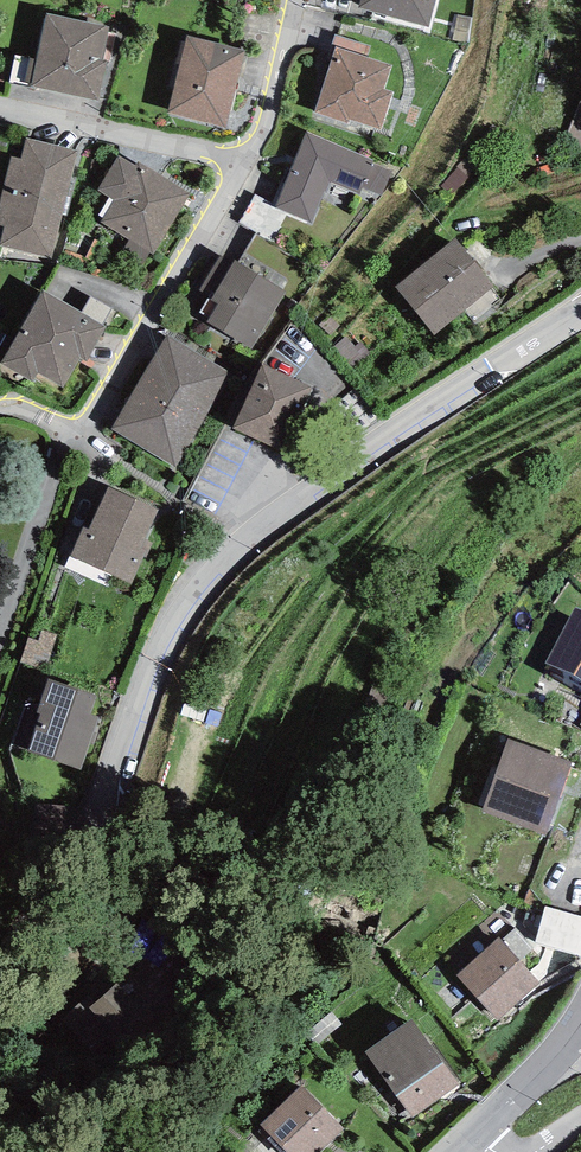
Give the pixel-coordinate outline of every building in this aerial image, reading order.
[(358,8),(430,27),(437,0),(360,0),(358,8)] [(110,26),(46,13),(31,86),(98,100),(106,61),(102,61),(110,26)] [(245,50),(187,35),(167,113),(226,127),(245,50)] [(392,65),(335,47),(314,113),(349,124),(350,120),(381,130),(393,92),(384,89),(392,65)] [(374,160),(307,131),(274,207),(312,224),(330,182),(360,194),(363,188),(373,163),(374,160)] [(26,138),(20,159),(11,157),(0,202),(0,225),(4,226),(0,242),(0,245),(51,258),(78,151),(26,138)] [(135,165),(118,155),(97,189),(115,200),(101,222),(154,254),(190,194),(137,162),(135,165)] [(392,171),(373,163),(363,188),(382,196),(392,171)] [(494,286),(455,238),(395,287),(434,334),(494,286)] [(198,290),(211,298),(232,263),(219,255),(198,290)] [(285,290),(234,259),(232,263),(211,298),(219,302),(207,322),(251,348),(285,290)] [(107,327),(42,290),(0,363),(33,382),(38,373),(63,387),(79,358),(86,362),(107,327)] [(230,371),(167,335),(112,429),(175,468),(230,371)] [(293,378),(264,364),(232,427),(255,439),(278,450),(310,387),(293,378)] [(159,510),(108,487),(89,530),(84,528),(70,557),(131,584),(144,556),(146,557),(152,544),(145,540),(159,510)] [(575,607),(544,663),(580,683),(580,610),(575,607)] [(97,696),(48,679),(37,712),(41,714),(28,751),(81,769),(90,743),(93,744),(97,733),(93,732),(98,717),(90,714),(97,696)] [(508,739),(495,775),(559,798),(572,762),(508,739)] [(559,798),(495,775),(482,810),(546,833),(559,798)] [(538,982),(498,939),(457,976),(497,1020),(538,982)] [(459,1084),(412,1019),(366,1052),(412,1117),(459,1084)] [(302,1085),(260,1124),(287,1151),(319,1151),(344,1129),(302,1085)]
